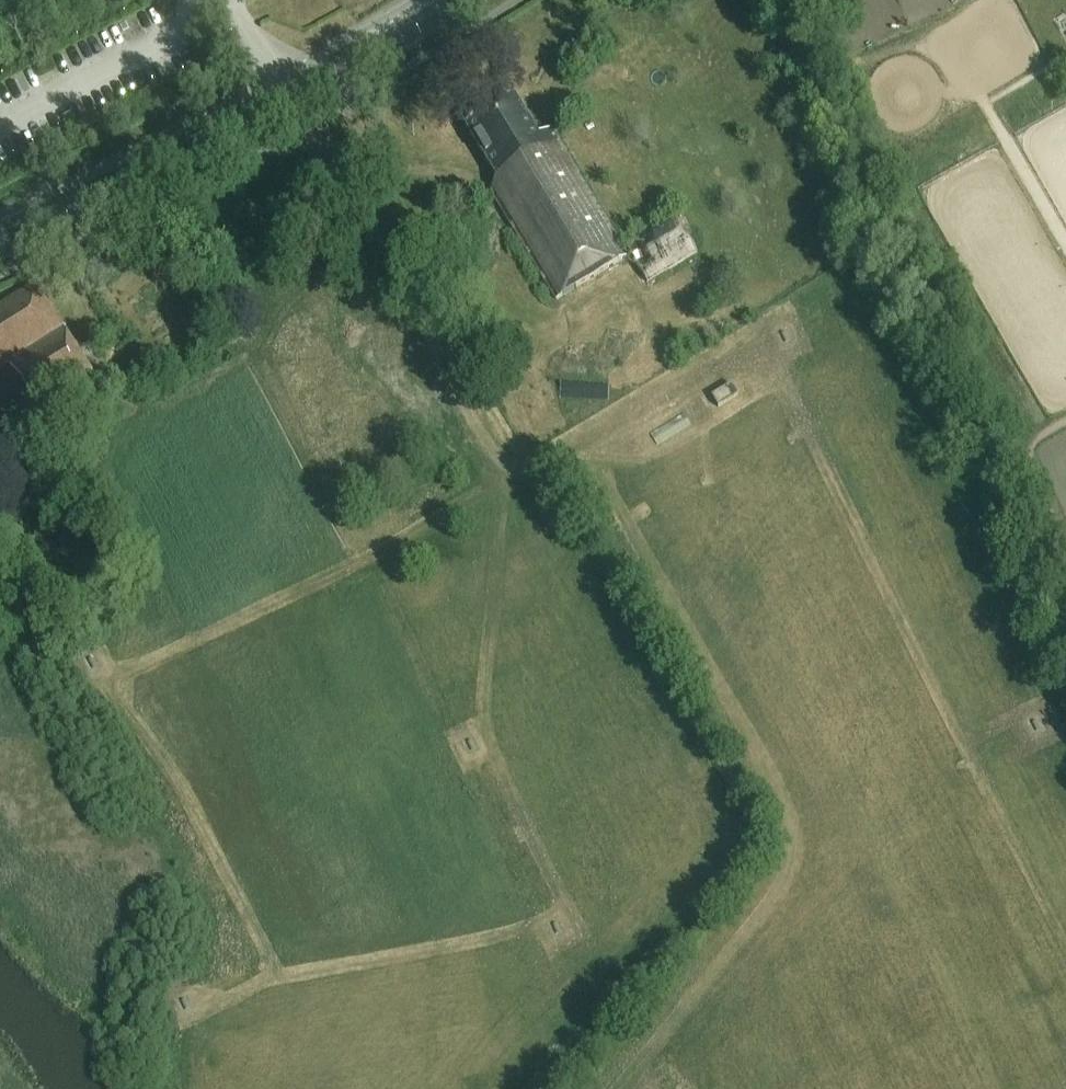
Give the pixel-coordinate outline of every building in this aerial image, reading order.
[(406,46),(436,32),(432,24),(402,38),(406,46)] [(538,138),(514,99),(466,128),(498,180),(491,192),(557,301),(631,256),(649,284),(697,255),(674,217),(623,248),(552,130),(538,138)] [(7,368),(42,422),(99,386),(64,332),(66,331),(36,285),(0,308),(0,372),(7,368)]
